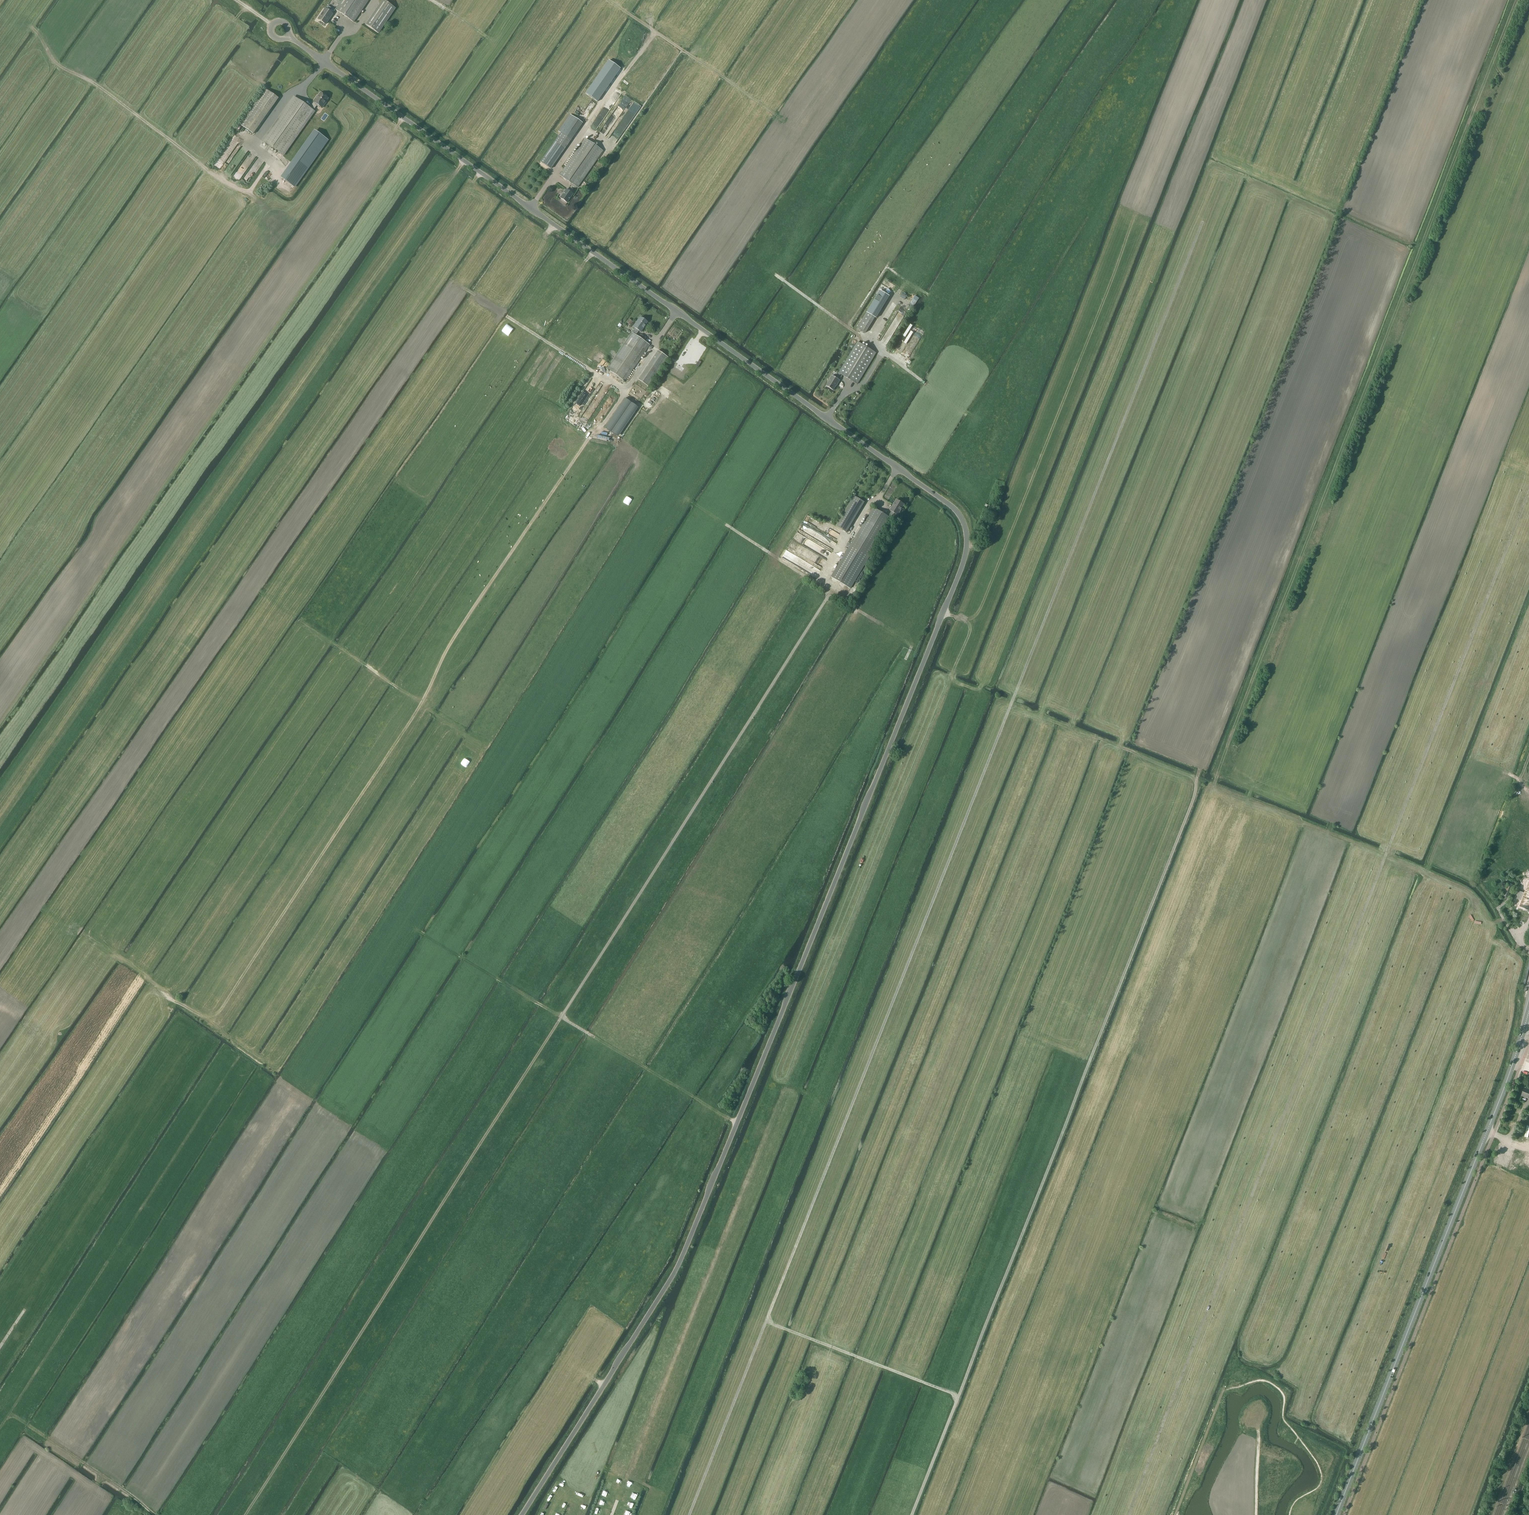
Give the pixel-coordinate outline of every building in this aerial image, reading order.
[(336,10),(353,22),(368,0),(342,0),(336,10)] [(366,25),(379,33),(395,8),(383,0),(366,25)] [(325,9),(318,19),(326,24),(333,14),(325,9)] [(598,76),(586,93),(597,102),(620,69),(609,61),(598,76)] [(253,134),(278,98),(265,89),(240,125),(253,134)] [(310,108),(294,97),(263,141),(283,155),(314,111),(313,110),(317,106),(319,107),(320,106),(322,108),(326,103),(325,102),(328,98),(326,96),(326,95),(324,94),(323,94),(320,93),(318,96),(317,98),(316,98),(313,102),(314,102),(310,108)] [(551,169),(583,123),(570,114),(558,131),(560,133),(540,162),(551,169)] [(318,133),(285,180),(294,187),(328,139),(318,133)] [(585,138),(560,175),(578,187),(603,151),(585,138)] [(566,189),(560,198),(567,203),(573,194),(566,189)] [(867,312),(858,328),(866,333),(875,317),(876,318),(889,297),(880,291),(870,308),(867,312)] [(635,328),(632,332),(607,369),(624,382),(650,345),(636,335),(639,331),(641,332),(647,322),(640,317),(633,327),(635,328)] [(828,382),(829,382),(826,386),(834,390),(837,384),(838,384),(840,380),(843,375),(857,384),(876,353),(858,342),(839,373),(840,374),(837,378),(832,375),(828,382)] [(658,350),(638,380),(648,386),(668,357),(658,350)] [(625,399),(605,428),(617,436),(637,407),(625,399)] [(854,496),(836,526),(846,532),(865,502),(854,496)] [(898,515),(904,504),(897,500),(890,510),(892,511),(889,516),(873,507),(832,577),(850,588),(892,519),(893,520),(897,514),(898,515)] [(1504,896),(1508,898),(1513,885),(1509,883),(1504,896)] [(1522,900),(1520,906),(1528,910),(1528,895),(1525,893),(1518,890),(1517,895),(1518,896),(1517,898),(1522,900)]
